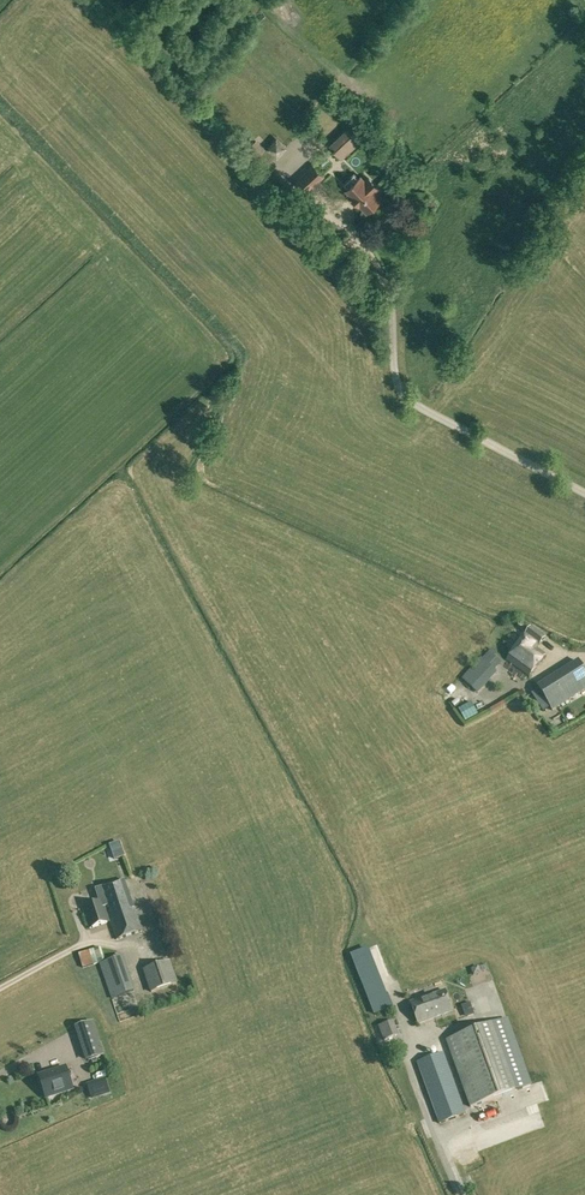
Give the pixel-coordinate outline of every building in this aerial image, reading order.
[(357,118),(328,144),(341,158),(370,132),(357,118)] [(264,146),(276,153),(283,141),(272,134),(264,146)] [(287,141),(291,146),(299,139),(295,134),(287,141)] [(254,155),(257,158),(266,149),(257,140),(248,148),(249,149),(247,151),(252,156),(254,155)] [(296,182),(307,194),(326,176),(315,164),(296,182)] [(361,177),(360,178),(355,172),(343,184),(348,189),(347,190),(353,196),(352,197),(359,204),(359,203),(367,211),(370,208),(372,209),(379,203),(377,201),(381,198),(374,191),(377,188),(369,179),(366,182),(361,177)] [(532,627),(525,636),(507,659),(529,676),(545,654),(537,648),(540,644),(539,644),(545,636),(532,627)] [(475,691),(495,670),(481,658),(462,680),(475,691)] [(584,690),(584,671),(579,661),(538,688),(552,711),(584,690)] [(115,859),(125,855),(120,841),(110,845),(115,859)] [(116,939),(141,931),(125,880),(96,889),(100,902),(83,908),(89,928),(110,921),(116,939)] [(83,968),(105,961),(101,947),(79,954),(83,968)] [(364,981),(377,976),(367,949),(353,955),(364,981)] [(111,998),(134,990),(122,956),(100,964),(111,998)] [(150,993),(178,983),(170,961),(142,970),(150,993)] [(371,1004),(374,1013),(393,1007),(388,994),(386,995),(379,977),(364,983),(371,1000),(370,1001),(371,1004)] [(428,996),(435,1017),(452,1011),(444,990),(428,996)] [(428,996),(426,997),(426,996),(410,1002),(418,1024),(435,1018),(435,1017),(428,996)] [(474,1013),(470,1002),(462,1005),(466,1016),(474,1013)] [(529,1086),(504,1019),(446,1041),(470,1107),(529,1086)] [(398,1035),(393,1021),(378,1026),(383,1040),(398,1035)] [(104,1055),(93,1022),(78,1027),(88,1060),(104,1055)] [(416,1062),(439,1124),(466,1114),(443,1053),(416,1062)] [(73,1089),(66,1067),(39,1076),(46,1098),(73,1089)] [(88,1089),(91,1099),(109,1094),(106,1084),(88,1089)] [(475,1146),(488,1142),(484,1128),(471,1132),(475,1146)]
